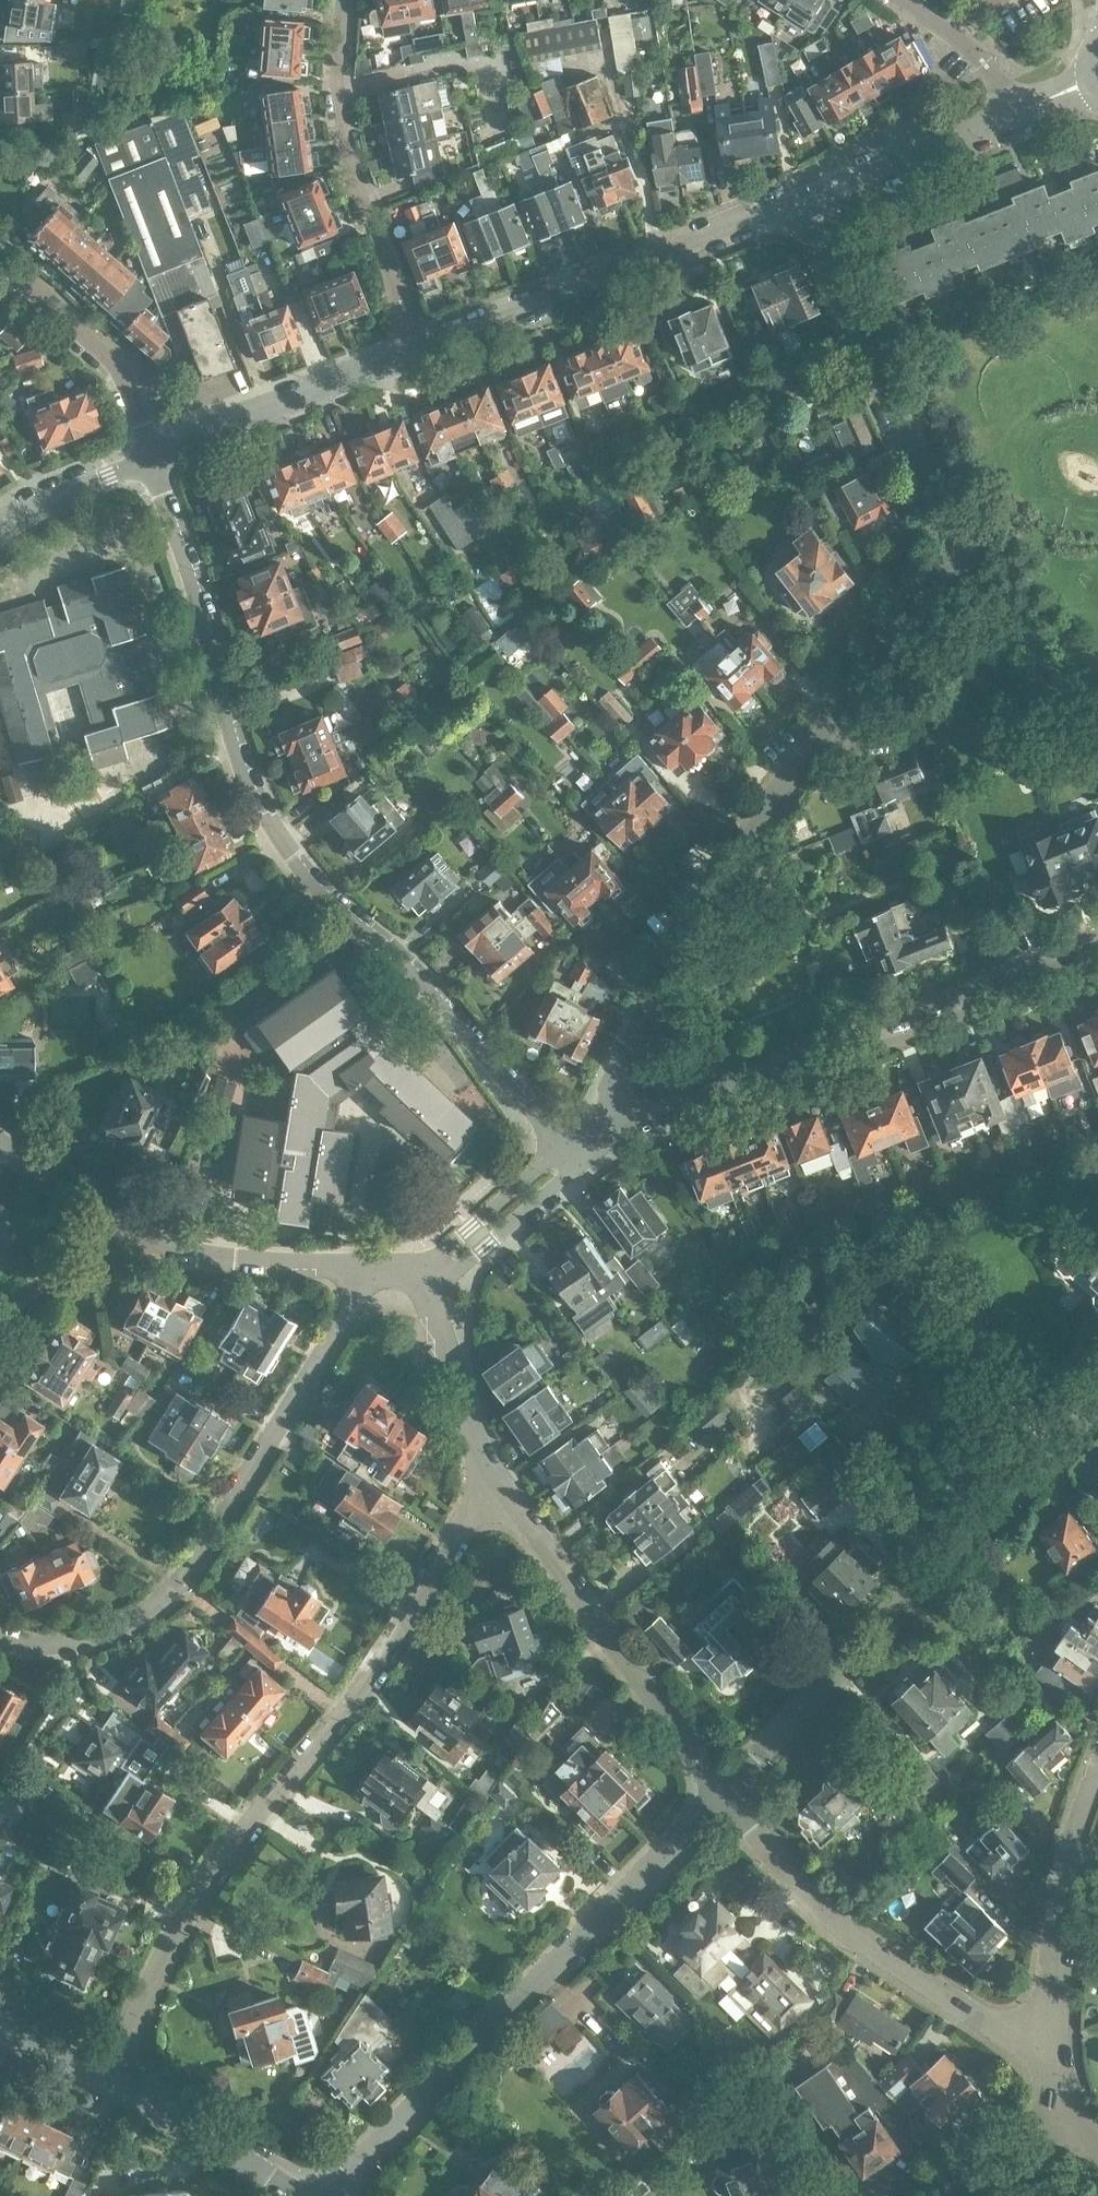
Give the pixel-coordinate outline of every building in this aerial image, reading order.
[(51,2),(41,1),(36,0),(5,0),(1,23),(47,30),(51,2)] [(262,7),(303,10),(303,6),(310,6),(310,0),(262,0),(262,7)] [(406,0),(379,0),(381,7),(375,8),(372,12),(374,22),(378,26),(384,25),(384,26),(410,21),(406,0)] [(410,21),(437,16),(434,0),(406,0),(410,21)] [(471,0),(444,0),(447,14),(473,10),(471,0)] [(473,10),(506,3),(505,0),(471,0),(473,10)] [(792,0),(762,0),(783,13),(792,0)] [(783,13),(805,27),(816,10),(825,15),(831,6),(830,1),(829,0),(792,0),(783,13)] [(609,18),(631,14),(631,12),(640,11),(639,2),(619,5),(619,4),(605,7),(607,18),(609,18)] [(593,19),(594,21),(599,20),(607,18),(605,7),(592,9),(593,19)] [(867,32),(871,30),(884,23),(877,10),(860,20),(867,32)] [(474,11),(462,13),(468,43),(480,41),(474,11)] [(643,96),(636,41),(633,18),(632,18),(631,14),(609,18),(619,74),(625,74),(627,97),(643,96)] [(633,18),(636,41),(658,37),(654,14),(633,18)] [(574,25),(574,23),(573,18),(557,20),(556,17),(541,19),(543,30),(574,25)] [(259,46),(300,49),(301,37),(308,37),(309,25),(301,24),(302,22),(261,19),(259,46)] [(532,61),(569,54),(604,48),(599,20),(594,21),(593,19),(574,23),(574,25),(543,30),(531,33),(522,34),(532,61)] [(531,33),(543,30),(541,19),(528,21),(531,33)] [(769,35),(774,27),(762,19),(757,27),(769,35)] [(83,37),(111,35),(111,20),(82,22),(83,37)] [(860,36),(867,32),(860,20),(854,23),(860,36)] [(774,27),(769,35),(773,37),(774,44),(775,47),(784,45),(781,31),(774,27)] [(415,54),(413,39),(412,32),(398,34),(402,57),(415,54)] [(413,39),(415,54),(447,49),(445,33),(413,39)] [(519,35),(468,45),(470,58),(522,48),(519,35)] [(907,46),(902,37),(878,51),(896,84),(896,85),(905,80),(908,85),(924,76),(921,71),(928,67),(914,42),(907,46)] [(83,38),(56,40),(57,55),(84,53),(83,38)] [(300,49),(259,46),(259,50),(243,49),(244,39),(229,38),(228,58),(258,60),(258,73),(298,76),(298,73),(305,73),(306,61),(299,60),(300,49)] [(815,44),(822,56),(830,51),(824,39),(815,44)] [(783,86),(775,47),(774,44),(760,47),(769,89),(783,86)] [(814,61),(822,56),(815,44),(808,49),(814,61)] [(873,97),(896,84),(878,51),(877,50),(854,63),(873,97)] [(96,82),(126,87),(131,56),(100,52),(96,82)] [(698,67),(702,98),(718,96),(711,53),(696,56),(698,67)] [(541,84),(564,75),(572,72),(569,54),(532,61),(541,84)] [(361,61),(363,74),(375,72),(373,59),(361,61)] [(31,90),(32,90),(31,77),(42,74),(41,65),(31,63),(31,62),(0,64),(0,93),(31,90)] [(833,77),(851,109),(873,97),(854,63),(832,75),(833,77)] [(704,112),(702,98),(698,67),(678,70),(684,115),(704,112)] [(564,75),(541,84),(543,89),(555,120),(557,119),(564,136),(561,137),(566,148),(574,145),(574,144),(570,133),(576,130),(562,91),(569,88),(564,75)] [(576,130),(616,115),(601,76),(569,88),(562,91),(576,130)] [(851,110),(851,109),(833,77),(810,89),(829,122),(851,110)] [(388,120),(442,107),(443,107),(436,79),(381,91),(388,120)] [(262,121),(302,115),(302,112),(309,111),(307,99),(300,100),(299,88),(258,94),(262,121)] [(544,124),(555,120),(543,89),(525,96),(534,120),(542,117),(544,124)] [(0,93),(0,120),(51,118),(50,103),(43,104),(42,90),(32,90),(31,90),(4,93),(0,93)] [(804,136),(825,125),(807,92),(789,102),(798,119),(795,121),(804,136)] [(751,152),(752,157),(780,153),(772,101),(760,102),(761,106),(746,108),(751,152)] [(88,107),(60,112),(63,128),(91,123),(88,107)] [(442,107),(388,120),(394,147),(438,137),(434,118),(444,116),(442,107)] [(751,152),(746,108),(729,111),(728,107),(716,109),(724,161),(752,157),(751,152)] [(151,120),(205,260),(228,252),(192,157),(201,153),(183,108),(151,120)] [(266,147),(306,141),(306,138),(313,137),(311,125),(304,126),(302,115),(262,121),(266,147)] [(672,119),(648,123),(658,185),(660,185),(661,191),(676,189),(675,183),(682,182),(676,144),(672,119)] [(205,261),(205,260),(151,120),(95,142),(106,170),(111,184),(159,309),(162,315),(161,314),(175,309),(201,379),(235,366),(208,296),(217,293),(205,261)] [(234,123),(221,126),(227,140),(236,139),(234,123)] [(481,170),(485,169),(515,156),(528,150),(549,142),(550,142),(543,125),(477,151),(481,170)] [(707,186),(700,141),(705,140),(703,127),(674,131),(676,144),(677,144),(682,182),(687,181),(688,189),(707,186)] [(596,136),(581,142),(586,156),(601,150),(621,198),(636,192),(634,186),(639,184),(628,156),(623,158),(614,135),(598,141),(596,136)] [(438,137),(394,147),(401,175),(432,168),(432,166),(445,163),(439,138),(438,138),(438,137)] [(306,141),(266,147),(269,174),(310,168),(310,164),(317,163),(315,151),(308,152),(306,141)] [(557,162),(549,143),(549,142),(528,150),(533,159),(534,159),(538,169),(542,180),(548,194),(562,228),(570,224),(576,227),(584,224),(585,220),(585,219),(586,218),(572,182),(561,186),(552,164),(557,162)] [(579,158),(586,156),(581,142),(574,144),(574,145),(579,158)] [(574,145),(566,148),(579,180),(583,178),(595,209),(595,208),(597,212),(603,213),(619,207),(622,202),(621,198),(601,150),(586,156),(579,158),(574,145)] [(1064,153),(1068,162),(1079,158),(1075,149),(1064,153)] [(99,161),(86,150),(67,171),(80,182),(99,161)] [(525,174),(538,169),(534,159),(533,159),(528,150),(515,156),(520,167),(522,166),(525,174)] [(445,162),(451,177),(476,166),(471,151),(445,162)] [(1057,167),(1068,162),(1064,153),(1054,158),(1057,167)] [(1068,162),(1071,171),(1082,167),(1079,158),(1068,162)] [(1060,176),(1071,171),(1068,162),(1057,167),(1060,176)] [(1007,171),(1010,180),(1021,176),(1018,167),(1007,171)] [(481,170),(474,173),(483,194),(505,251),(512,248),(516,251),(526,247),(527,242),(529,241),(515,204),(503,209),(490,177),(489,177),(485,169),(481,170)] [(1094,224),(1097,223),(1097,169),(1076,178),(1094,224)] [(101,196),(111,184),(106,170),(91,187),(101,196)] [(999,185),(1010,180),(1007,171),(996,176),(999,185)] [(1010,180),(1014,189),(1025,185),(1021,176),(1010,180)] [(1050,195),(1062,230),(1067,242),(1096,230),(1094,224),(1076,178),(1071,180),(1073,186),(1050,195)] [(286,221),(325,205),(321,194),(327,191),(322,180),(316,182),(315,179),(275,195),(281,209),(266,215),(266,216),(258,219),(263,232),(271,229),(286,223),(286,221)] [(548,194),(542,180),(530,184),(535,197),(523,201),(537,237),(538,237),(542,240),(551,237),(552,233),(552,232),(562,228),(548,194)] [(1003,193),(1014,189),(1010,180),(999,185),(1003,193)] [(1018,194),(1036,240),(1062,230),(1050,195),(1045,183),(1018,194)] [(48,257),(76,225),(82,217),(47,186),(34,201),(49,213),(27,239),(48,257)] [(951,193),(954,202),(966,198),(962,189),(951,193)] [(943,207),(954,202),(951,193),(940,198),(943,207)] [(483,194),(470,199),(478,219),(465,224),(480,261),(481,260),(486,263),(494,260),(495,255),(505,251),(483,194)] [(1038,246),(1036,240),(1018,194),(1013,196),(1016,202),(992,212),(1010,257),(1038,246)] [(416,196),(405,201),(414,224),(413,224),(418,237),(405,242),(420,281),(422,281),(426,292),(440,287),(435,275),(445,271),(419,204),(416,196)] [(954,202),(958,211),(969,207),(966,198),(954,202)] [(419,204),(445,271),(455,267),(458,274),(470,269),(468,262),(470,262),(454,222),(442,227),(431,199),(419,204)] [(947,215),(958,211),(954,202),(943,207),(947,215)] [(286,221),(286,223),(296,247),(336,231),(334,227),(340,225),(336,214),(330,216),(325,205),(286,221)] [(960,216),(979,263),(981,269),(1010,257),(992,212),(967,221),(965,215),(960,216)] [(896,219),(900,228),(911,224),(908,215),(896,219)] [(939,239),(952,273),(979,263),(960,216),(933,227),(938,239),(939,239)] [(252,250),(267,243),(263,232),(258,219),(242,226),(252,250)] [(888,233),(900,228),(896,219),(885,224),(888,233)] [(900,228),(903,237),(914,233),(911,224),(900,228)] [(67,274),(95,241),(76,225),(48,257),(67,274)] [(891,242),(903,237),(900,228),(888,233),(891,242)] [(271,229),(263,232),(267,243),(276,240),(271,229)] [(318,260),(344,250),(338,236),(313,246),(316,256),(318,260)] [(907,244),(925,291),(928,297),(957,285),(952,273),(939,239),(938,239),(914,248),(912,243),(907,244)] [(87,291),(115,259),(95,241),(67,274),(87,291)] [(897,302),(925,291),(907,244),(879,256),(897,302)] [(305,261),(316,256),(313,246),(301,251),(305,261)] [(106,308),(135,276),(115,259),(87,291),(106,308)] [(257,263),(245,267),(255,291),(277,349),(300,341),(286,304),(274,308),(257,263)] [(819,310),(799,264),(779,273),(780,275),(756,286),(758,291),(749,296),(756,313),(766,308),(776,333),(794,325),(793,322),(819,310)] [(245,267),(235,271),(239,279),(238,279),(241,289),(237,290),(233,296),(242,321),(240,321),(254,358),(277,349),(255,291),(245,267)] [(351,271),(326,281),(341,320),(353,315),(356,323),(367,318),(364,310),(366,309),(351,271)] [(142,306),(146,310),(154,301),(143,292),(147,287),(140,280),(135,276),(106,308),(115,315),(109,321),(120,331),(142,306)] [(326,281),(301,291),(316,329),(319,328),(322,335),(333,331),(330,323),(341,320),(326,281)] [(696,373),(735,356),(713,304),(662,325),(669,344),(680,339),(690,361),(691,361),(696,373)] [(153,316),(146,310),(142,306),(120,331),(155,361),(161,361),(167,353),(167,349),(160,342),(167,334),(160,328),(164,323),(162,315),(159,309),(153,316)] [(9,321),(0,331),(0,337),(16,351),(28,337),(9,321)] [(745,345),(759,339),(753,324),(739,330),(745,345)] [(652,378),(634,332),(623,337),(619,335),(612,338),(612,341),(609,342),(624,379),(637,373),(641,381),(645,383),(651,381),(652,378)] [(629,392),(624,379),(609,342),(585,352),(604,399),(605,402),(629,392)] [(27,349),(29,358),(42,354),(40,345),(27,349)] [(16,362),(29,358),(27,349),(14,353),(16,362)] [(583,352),(581,350),(574,353),(574,356),(560,361),(579,409),(604,399),(585,352),(583,352)] [(29,358),(32,367),(45,363),(42,354),(29,358)] [(19,370),(32,367),(29,358),(16,362),(19,370)] [(567,412),(548,366),(537,370),(534,368),(528,371),(526,374),(524,375),(538,411),(552,406),(556,417),(567,412)] [(753,368),(743,372),(747,381),(756,377),(753,368)] [(521,376),(518,374),(512,377),(511,380),(499,385),(512,417),(519,435),(544,426),(538,411),(524,375),(521,376)] [(778,409),(802,399),(797,385),(772,395),(778,409)] [(52,387),(26,398),(31,410),(30,410),(44,447),(72,436),(57,399),(52,387)] [(57,399),(72,436),(101,425),(86,388),(57,399)] [(505,434),(487,389),(475,394),(472,392),(466,395),(466,398),(463,399),(480,443),(505,434)] [(657,416),(671,410),(664,392),(649,397),(657,416)] [(463,399),(439,408),(456,453),(480,443),(463,399)] [(851,460),(876,448),(860,411),(852,415),(846,400),(828,408),(851,460)] [(456,453),(439,408),(435,410),(433,408),(427,410),(426,413),(414,418),(432,464),(457,455),(456,453)] [(378,432),(392,469),(416,459),(402,423),(390,427),(388,426),(382,428),(381,431),(378,432)] [(776,445),(788,437),(783,428),(771,435),(776,445)] [(394,473),(392,469),(378,432),(374,433),(372,431),(366,434),(366,437),(353,442),(369,483),(394,473)] [(0,439),(0,444),(6,454),(16,449),(8,434),(0,439)] [(555,446),(566,465),(574,461),(564,441),(555,446)] [(316,454),(331,491),(356,482),(341,444),(328,449),(326,448),(320,450),(319,453),(316,454)] [(557,470),(566,465),(555,446),(547,451),(557,470)] [(811,479),(837,466),(829,449),(803,461),(811,479)] [(316,454),(292,463),(306,501),(310,510),(322,505),(325,514),(337,509),(331,491),(316,454)] [(306,501),(292,463),(288,465),(286,463),(280,466),(280,468),(267,473),(281,510),(291,507),(295,516),(310,510),(306,501)] [(875,468),(838,489),(832,479),(817,488),(834,518),(849,510),(857,526),(896,505),(875,468)] [(499,475),(506,486),(514,481),(508,470),(499,475)] [(444,495),(456,513),(465,507),(442,474),(440,474),(433,479),(444,495)] [(497,491),(506,486),(499,475),(491,480),(497,491)] [(712,476),(711,486),(726,487),(727,476),(712,476)] [(224,535),(256,522),(245,494),(241,496),(236,485),(230,487),(229,484),(214,490),(215,493),(208,495),(224,535)] [(656,517),(666,511),(655,491),(645,497),(656,517)] [(456,513),(444,495),(429,505),(459,550),(474,540),(456,513)] [(261,520),(262,522),(274,518),(267,499),(255,504),(261,520)] [(644,523),(654,517),(646,502),(636,507),(644,523)] [(385,517),(400,536),(408,531),(393,511),(385,517)] [(392,542),(400,536),(385,517),(377,523),(385,533),(392,542)] [(256,522),(224,535),(222,536),(233,563),(272,548),(262,522),(261,520),(256,522)] [(590,521),(572,532),(595,563),(613,552),(590,521)] [(795,542),(802,551),(803,553),(780,571),(791,586),(781,593),(794,611),(805,603),(809,610),(850,580),(848,578),(849,577),(832,554),(830,556),(811,530),(795,542)] [(302,547),(303,547),(297,539),(286,543),(290,552),(302,547)] [(314,539),(303,547),(302,547),(316,565),(327,557),(314,539)] [(631,551),(639,545),(634,539),(626,546),(631,551)] [(639,545),(631,551),(635,557),(644,550),(639,545)] [(246,606),(292,588),(281,562),(236,580),(246,606)] [(124,564),(56,585),(61,602),(45,606),(43,598),(0,611),(0,701),(8,729),(19,764),(55,753),(47,729),(55,727),(45,693),(78,683),(93,730),(84,733),(96,770),(129,760),(123,740),(173,724),(124,564)] [(315,580),(322,574),(316,565),(308,571),(315,580)] [(322,574),(315,580),(331,601),(339,595),(322,574)] [(527,577),(510,587),(524,610),(541,599),(527,577)] [(388,615),(407,600),(395,585),(390,589),(381,578),(367,588),(388,615)] [(596,600),(580,580),(566,591),(583,611),(596,600)] [(691,604),(703,619),(711,612),(710,612),(714,609),(702,595),(691,583),(670,601),(681,613),(691,604)] [(302,584),(292,588),(246,606),(257,633),(278,625),(283,637),(318,623),(303,584),(302,584)] [(476,637),(490,628),(475,604),(461,613),(476,637)] [(500,636),(492,643),(500,652),(504,649),(511,656),(531,639),(518,625),(512,630),(511,629),(501,637),(500,636)] [(358,627),(337,635),(342,647),(362,640),(358,627)] [(740,664),(758,685),(766,678),(768,680),(770,678),(774,682),(778,682),(786,675),(786,671),(783,667),(784,665),(768,648),(772,644),(760,629),(756,633),(754,631),(739,645),(724,628),(716,635),(721,640),(720,640),(721,641),(740,664)] [(653,638),(632,657),(642,668),(663,648),(653,638)] [(721,641),(694,665),(691,668),(720,701),(726,696),(736,707),(737,706),(741,710),(746,711),(754,703),(754,700),(749,695),(751,693),(750,692),(758,685),(740,664),(721,641)] [(369,656),(364,645),(333,656),(342,682),(362,675),(357,661),(369,656)] [(621,662),(635,676),(643,668),(632,657),(630,654),(621,662)] [(621,662),(613,669),(626,684),(635,676),(621,662)] [(400,704),(414,693),(405,682),(392,694),(400,704)] [(524,685),(514,693),(544,727),(553,719),(524,685)] [(557,719),(564,712),(570,707),(553,687),(540,699),(557,719)] [(609,691),(598,700),(623,728),(634,718),(609,691)] [(414,693),(400,704),(408,715),(422,703),(414,693)] [(672,716),(671,718),(704,754),(717,742),(716,741),(726,732),(695,699),(685,708),(676,699),(666,709),(672,716)] [(1055,723),(1068,719),(1065,711),(1052,715),(1055,723)] [(563,713),(555,721),(567,735),(575,728),(563,713)] [(295,760),(335,744),(360,734),(356,722),(331,733),(323,715),(282,731),(283,734),(274,737),(280,754),(291,749),(295,760)] [(703,755),(671,718),(658,729),(651,721),(640,730),(679,774),(688,766),(689,767),(703,755)] [(555,721),(547,727),(559,742),(567,735),(555,721)] [(447,734),(456,744),(468,733),(459,723),(447,734)] [(412,745),(418,752),(429,743),(423,736),(412,745)] [(335,744),(295,760),(300,771),(289,775),(296,791),(305,787),(306,789),(347,772),(335,744)] [(892,787),(924,774),(915,752),(883,765),(883,764),(860,773),(873,805),(852,814),(856,826),(862,841),(892,829),(885,813),(898,807),(894,797),(896,796),(892,787)] [(1026,787),(1042,780),(1030,753),(1015,758),(1026,787)] [(608,781),(648,826),(650,825),(655,826),(661,821),(661,815),(672,805),(652,782),(658,777),(638,754),(608,781)] [(491,777),(486,771),(476,780),(485,791),(495,782),(491,777)] [(1,777),(9,804),(23,799),(16,772),(1,777)] [(169,821),(207,802),(195,777),(174,787),(167,772),(141,785),(148,800),(157,796),(164,809),(158,812),(164,823),(169,821)] [(9,804),(1,777),(0,774),(0,807),(9,804)] [(608,781),(583,803),(593,816),(595,814),(625,847),(636,837),(641,838),(647,833),(647,828),(648,826),(608,781)] [(503,790),(515,805),(524,797),(511,783),(503,790)] [(506,812),(515,805),(503,790),(494,798),(506,812)] [(356,861),(406,819),(386,795),(375,804),(375,803),(370,806),(363,797),(337,818),(352,837),(351,839),(352,841),(344,847),(356,861)] [(181,845),(219,827),(221,818),(215,805),(207,802),(169,821),(181,845)] [(1084,879),(1097,873),(1097,874),(1097,812),(1095,806),(1060,821),(1063,829),(1084,879)] [(836,852),(862,841),(856,826),(830,836),(836,852)] [(168,852),(180,876),(231,852),(219,827),(181,845),(168,852)] [(811,829),(796,834),(801,846),(816,840),(811,829)] [(1087,887),(1084,879),(1063,829),(1023,845),(1034,870),(1031,871),(1045,905),(1087,887)] [(597,841),(612,858),(618,853),(603,836),(597,841)] [(623,881),(594,848),(581,859),(573,850),(562,860),(595,897),(603,890),(607,895),(609,894),(613,899),(617,899),(625,891),(626,889),(620,883),(623,881)] [(70,867),(78,864),(72,849),(64,853),(70,867)] [(450,867),(439,855),(432,861),(430,859),(416,871),(406,870),(397,877),(397,887),(420,914),(431,905),(435,910),(441,905),(437,899),(460,879),(450,867)] [(560,857),(530,883),(553,910),(556,910),(561,906),(575,923),(577,921),(582,927),(585,927),(593,919),(593,915),(589,911),(591,909),(586,904),(595,897),(560,857)] [(504,869),(494,859),(479,872),(489,883),(504,869)] [(505,871),(495,880),(503,889),(513,880),(505,871)] [(48,880),(54,890),(69,882),(63,872),(48,880)] [(218,910),(196,880),(174,895),(195,926),(186,932),(196,946),(199,945),(204,951),(201,953),(214,972),(242,952),(243,954),(245,953),(252,953),(252,948),(255,946),(254,944),(262,938),(250,920),(251,919),(245,910),(243,911),(234,899),(218,910)] [(59,905),(72,897),(65,886),(53,893),(59,905)] [(81,921),(94,916),(85,895),(72,900),(81,921)] [(482,955),(537,907),(529,898),(511,913),(499,900),(459,935),(459,942),(464,948),(471,949),(474,946),(482,955)] [(915,937),(904,912),(913,908),(909,899),(852,922),(867,959),(876,955),(884,975),(891,972),(896,974),(903,971),(904,966),(913,963),(912,961),(954,944),(946,924),(915,937)] [(537,907),(482,955),(490,963),(482,970),(491,981),(499,975),(500,977),(532,949),(520,936),(528,929),(536,922),(547,934),(555,928),(537,907)] [(90,957),(94,963),(106,955),(95,937),(82,944),(90,957)] [(10,952),(3,941),(0,943),(0,958),(10,952)] [(89,956),(90,957),(82,944),(62,956),(68,967),(89,956)] [(576,1003),(593,971),(580,956),(570,974),(577,978),(571,989),(555,981),(530,1028),(532,1029),(528,1037),(540,1044),(545,1036),(556,1042),(576,1003)] [(95,966),(94,963),(91,964),(88,958),(69,968),(80,989),(96,980),(103,992),(118,983),(107,961),(95,966)] [(11,986),(4,974),(6,972),(0,961),(0,993),(11,986)] [(287,1121),(242,1114),(230,1185),(262,1191),(261,1195),(308,1203),(309,1198),(340,1204),(352,1132),(322,1127),(327,1094),(344,1082),(350,1089),(362,1080),(386,1103),(380,1110),(407,1135),(421,1119),(428,1125),(451,1101),(386,1039),(384,1041),(364,1013),(365,1012),(332,967),(242,1031),(255,1050),(271,1044),(288,1068),(290,1066),(295,1071),(287,1121)] [(605,1004),(611,992),(593,971),(576,1003),(556,1042),(567,1047),(563,1056),(576,1062),(580,1054),(582,1055),(601,1019),(586,1011),(593,997),(605,1004)] [(1095,1011),(1094,1015),(1091,1016),(1092,1018),(1080,1023),(1096,1063),(1097,1062),(1097,1063),(1097,1010),(1095,1011)] [(192,1048),(190,1045),(177,1026),(170,1031),(184,1053),(192,1048)] [(1060,1076),(1064,1074),(1070,1089),(1078,1085),(1089,1112),(1097,1109),(1097,1099),(1087,1071),(1075,1076),(1073,1071),(1075,1070),(1059,1029),(1048,1034),(1047,1031),(1041,1034),(1038,1032),(1031,1035),(1030,1038),(1028,1039),(1050,1094),(1051,1094),(1047,1081),(1049,1080),(1052,1087),(1062,1083),(1060,1076)] [(33,1038),(0,1038),(0,1076),(33,1076),(33,1038)] [(1017,1122),(1019,1121),(1028,1118),(1023,1105),(1035,1100),(1050,1094),(1028,1039),(1025,1040),(1023,1039),(1015,1042),(1014,1045),(1011,1046),(1012,1048),(1001,1052),(1016,1092),(1006,1095),(1007,1096),(1017,1122)] [(985,1072),(980,1060),(952,1072),(971,1119),(983,1114),(987,1125),(998,1121),(1005,1139),(1021,1133),(1017,1123),(1017,1122),(1007,1096),(996,1101),(992,1092),(994,1091),(986,1071),(985,1072)] [(192,1085),(181,1107),(195,1114),(196,1112),(198,1113),(213,1082),(202,1067),(193,1085),(192,1085)] [(959,1123),(971,1119),(952,1072),(924,1083),(935,1111),(924,1116),(934,1139),(935,1142),(942,1139),(943,1143),(964,1134),(959,1123)] [(131,1079),(106,1133),(107,1137),(121,1143),(126,1142),(142,1149),(149,1133),(159,1138),(176,1101),(131,1079)] [(902,1090),(873,1101),(888,1140),(889,1142),(905,1135),(910,1147),(926,1141),(916,1114),(912,1116),(902,1090)] [(872,1146),(888,1140),(873,1101),(844,1112),(859,1151),(850,1155),(860,1181),(871,1177),(865,1163),(877,1158),(872,1146)] [(801,1164),(803,1163),(830,1152),(838,1171),(852,1165),(843,1140),(830,1145),(818,1116),(803,1122),(803,1121),(795,1116),(787,1120),(785,1125),(798,1158),(801,1164)] [(762,1176),(765,1184),(775,1180),(791,1174),(788,1166),(790,1165),(775,1125),(746,1136),(762,1176)] [(749,1190),(765,1184),(762,1176),(746,1136),(714,1149),(729,1189),(746,1182),(749,1190)] [(729,1189),(714,1149),(687,1159),(688,1161),(680,1164),(686,1179),(693,1176),(702,1199),(729,1189)] [(607,1196),(597,1205),(630,1252),(655,1234),(653,1231),(664,1224),(643,1195),(632,1203),(620,1187),(617,1190),(615,1188),(606,1194),(607,1196)] [(778,1220),(788,1216),(783,1204),(774,1208),(778,1220)] [(20,1222),(0,1207),(0,1247),(20,1222)] [(745,1230),(754,1226),(749,1216),(740,1219),(745,1230)] [(1082,1232),(1087,1237),(1097,1226),(1097,1217),(1097,1216),(1082,1232)] [(754,1226),(745,1230),(749,1241),(758,1237),(754,1226)] [(585,1235),(580,1229),(564,1240),(569,1247),(566,1249),(570,1255),(568,1256),(591,1288),(604,1279),(614,1292),(631,1280),(626,1273),(614,1257),(606,1263),(587,1234),(585,1235)] [(796,1267),(817,1259),(809,1236),(797,1241),(798,1245),(789,1248),(791,1253),(795,1266),(796,1267)] [(1090,1258),(1072,1241),(1070,1243),(1064,1243),(1056,1250),(1056,1257),(1055,1259),(1057,1261),(1057,1268),(1064,1275),(1071,1274),(1073,1277),(1083,1267),(1095,1279),(1092,1282),(1097,1288),(1097,1250),(1090,1258)] [(548,1256),(547,1264),(552,1271),(551,1271),(580,1312),(573,1316),(586,1334),(615,1314),(613,1311),(618,1307),(609,1295),(614,1292),(604,1279),(591,1288),(568,1256),(566,1257),(563,1251),(556,1250),(548,1256)] [(795,1266),(791,1253),(784,1255),(784,1258),(774,1262),(775,1262),(783,1266),(788,1270),(796,1267),(795,1266)] [(636,1265),(627,1273),(646,1297),(656,1289),(636,1265)] [(160,1322),(171,1301),(144,1286),(139,1294),(128,1288),(118,1308),(128,1314),(123,1324),(138,1332),(135,1337),(148,1344),(160,1322)] [(181,1307),(171,1301),(160,1322),(148,1344),(161,1351),(163,1346),(178,1355),(206,1305),(187,1295),(181,1307)] [(269,1318),(260,1313),(265,1305),(251,1296),(246,1304),(244,1302),(228,1327),(225,1325),(220,1326),(217,1330),(218,1336),(221,1338),(219,1342),(226,1347),(219,1358),(237,1369),(269,1318)] [(848,1352),(825,1379),(852,1404),(849,1408),(868,1415),(867,1417),(882,1422),(902,1364),(906,1365),(927,1338),(908,1309),(875,1298),(855,1324),(874,1354),(869,1362),(848,1352)] [(273,1311),(269,1318),(237,1369),(255,1380),(262,1369),(265,1372),(270,1370),(277,1360),(276,1356),(272,1353),(282,1338),(290,1343),(299,1329),(291,1324),(292,1322),(273,1311)] [(678,1335),(689,1325),(683,1317),(672,1326),(678,1335)] [(91,1334),(73,1322),(66,1333),(57,1327),(40,1353),(82,1380),(89,1385),(98,1370),(91,1366),(90,1368),(85,1365),(94,1351),(84,1345),(91,1334)] [(689,1325),(678,1335),(686,1345),(698,1336),(689,1325)] [(506,1400),(546,1371),(547,1373),(556,1367),(547,1353),(546,1354),(535,1339),(524,1347),(523,1345),(520,1346),(518,1344),(513,1343),(505,1350),(504,1355),(506,1357),(486,1372),(506,1400)] [(190,1352),(180,1367),(193,1373),(201,1359),(190,1352)] [(82,1380),(40,1353),(33,1364),(23,1357),(13,1373),(60,1404),(69,1389),(74,1392),(82,1380)] [(140,1361),(128,1354),(123,1363),(135,1370),(140,1361)] [(796,1414),(781,1397),(780,1398),(772,1388),(786,1376),(770,1358),(740,1383),(778,1428),(796,1414)] [(147,1377),(152,1369),(140,1361),(135,1370),(147,1377)] [(528,1450),(557,1429),(550,1419),(572,1403),(555,1378),(506,1413),(519,1432),(517,1433),(515,1440),(522,1449),(528,1450)] [(377,1431),(389,1414),(389,1413),(390,1411),(387,1409),(390,1403),(382,1398),(381,1391),(371,1384),(364,1386),(335,1427),(351,1439),(344,1449),(338,1459),(348,1466),(354,1457),(362,1462),(372,1448),(374,1449),(383,1436),(377,1431)] [(795,1385),(781,1397),(796,1414),(778,1428),(804,1460),(820,1447),(834,1463),(837,1467),(852,1454),(795,1385)] [(210,1386),(205,1395),(221,1405),(226,1397),(210,1386)] [(124,1408),(132,1395),(120,1387),(112,1400),(124,1408)] [(132,1395),(124,1408),(140,1418),(155,1400),(141,1388),(134,1397),(132,1395)] [(244,1391),(237,1403),(246,1408),(253,1397),(244,1391)] [(162,1416),(210,1446),(214,1439),(221,1443),(226,1442),(232,1433),(231,1428),(224,1424),(225,1422),(177,1392),(162,1416)] [(659,1415),(667,1408),(657,1396),(649,1402),(659,1415)] [(721,1396),(696,1417),(709,1432),(734,1410),(721,1396)] [(130,1431),(140,1418),(124,1408),(112,1400),(105,1410),(118,1418),(116,1421),(130,1431)] [(22,1457),(44,1426),(24,1412),(18,1420),(10,1415),(5,1422),(0,1419),(0,1442),(22,1457)] [(354,1457),(348,1466),(370,1481),(373,1477),(385,1485),(394,1472),(395,1473),(396,1472),(401,1475),(407,1474),(414,1465),(413,1460),(408,1456),(422,1436),(389,1414),(377,1431),(383,1436),(374,1449),(372,1448),(362,1462),(354,1457)] [(195,1470),(210,1446),(162,1416),(147,1440),(179,1460),(174,1467),(175,1471),(186,1477),(190,1476),(195,1469),(195,1470)] [(90,1448),(87,1452),(60,1495),(86,1511),(97,1494),(105,1491),(109,1485),(107,1477),(118,1461),(92,1444),(100,1433),(83,1422),(73,1437),(90,1448)] [(308,1422),(301,1433),(314,1442),(322,1431),(308,1422)] [(555,1482),(615,1439),(612,1435),(596,1447),(588,1435),(578,1442),(574,1436),(532,1466),(544,1481),(550,1477),(555,1482)] [(615,1439),(555,1482),(559,1488),(552,1493),(563,1509),(570,1504),(571,1505),(605,1481),(601,1476),(628,1457),(615,1439)] [(0,1442),(0,1486),(2,1487),(22,1457),(0,1442)] [(50,1452),(40,1466),(50,1473),(60,1459),(50,1452)] [(396,1504),(322,1455),(313,1468),(324,1475),(317,1486),(340,1501),(337,1505),(346,1511),(337,1524),(361,1540),(369,1527),(380,1534),(392,1515),(390,1513),(396,1504)] [(684,1487),(673,1474),(661,1460),(648,1471),(653,1477),(607,1514),(606,1520),(613,1528),(618,1529),(623,1524),(624,1525),(626,1523),(637,1536),(654,1523),(650,1519),(656,1515),(649,1507),(653,1504),(651,1502),(664,1491),(674,1489),(675,1490),(678,1487),(680,1490),(684,1487)] [(837,1467),(834,1463),(799,1494),(818,1516),(853,1485),(837,1467)] [(753,1484),(762,1495),(769,1489),(760,1478),(753,1484)] [(734,1519),(762,1495),(753,1484),(724,1507),(734,1519)] [(692,1504),(680,1490),(678,1487),(675,1490),(674,1489),(664,1491),(651,1502),(653,1504),(649,1507),(656,1515),(650,1519),(654,1523),(637,1536),(642,1542),(635,1548),(646,1561),(700,1516),(690,1505),(692,1504)] [(33,1501),(54,1514),(61,1500),(41,1489),(33,1501)] [(19,1521),(28,1508),(9,1495),(0,1508),(6,1512),(18,1521),(19,1521)] [(53,1514),(54,1514),(33,1501),(28,1508),(19,1521),(30,1529),(35,1521),(46,1525),(53,1514)] [(1097,1559),(1097,1555),(1095,1550),(1097,1548),(1069,1510),(1040,1531),(1041,1533),(1037,1539),(1043,1547),(1050,1545),(1068,1570),(1071,1568),(1076,1575),(1097,1559)] [(6,1512),(0,1521),(0,1526),(0,1527),(2,1528),(0,1532),(0,1535),(5,1538),(18,1521),(6,1512)] [(874,1578),(846,1549),(833,1537),(806,1564),(816,1575),(814,1577),(818,1581),(809,1590),(832,1612),(840,1604),(845,1608),(874,1578)] [(79,1550),(75,1540),(64,1545),(63,1543),(39,1554),(47,1570),(49,1569),(58,1590),(69,1584),(70,1585),(74,1583),(79,1585),(88,1580),(90,1576),(93,1575),(91,1571),(100,1566),(93,1549),(87,1547),(79,1550)] [(0,1574),(0,1578),(8,1595),(19,1590),(26,1605),(29,1604),(34,1606),(43,1601),(45,1597),(48,1595),(58,1590),(49,1569),(47,1570),(39,1554),(7,1569),(7,1571),(0,1574)] [(233,1618),(253,1634),(258,1639),(267,1625),(279,1634),(284,1628),(305,1642),(328,1608),(314,1598),(315,1597),(315,1590),(306,1584),(300,1585),(298,1588),(280,1576),(278,1579),(258,1565),(245,1584),(253,1590),(246,1599),(242,1596),(230,1614),(234,1617),(233,1618)] [(694,1655),(723,1686),(736,1672),(737,1672),(743,1672),(753,1663),(754,1657),(727,1627),(759,1597),(737,1574),(688,1619),(708,1642),(694,1655)] [(516,1604),(504,1608),(503,1612),(498,1614),(498,1615),(473,1623),(474,1628),(469,1630),(468,1634),(470,1641),(475,1647),(480,1645),(481,1649),(485,1648),(486,1654),(479,1657),(471,1667),(491,1685),(500,1681),(499,1677),(512,1672),(514,1676),(525,1673),(528,1671),(530,1668),(531,1664),(531,1659),(540,1656),(539,1651),(546,1648),(541,1631),(533,1634),(523,1605),(520,1606),(516,1604)] [(1096,1619),(1089,1615),(1082,1626),(1066,1615),(1059,1625),(1059,1631),(1064,1634),(1097,1658),(1097,1617),(1096,1619)] [(676,1661),(689,1649),(659,1616),(645,1628),(676,1661)] [(244,1644),(253,1634),(233,1618),(224,1629),(232,1636),(217,1653),(229,1662),(244,1644)] [(183,1633),(153,1667),(177,1688),(196,1667),(194,1663),(204,1652),(200,1648),(202,1644),(202,1640),(196,1634),(188,1637),(183,1633)] [(283,1659),(258,1639),(253,1634),(244,1644),(275,1670),(283,1659)] [(1064,1634),(1036,1674),(1059,1691),(1066,1687),(1085,1700),(1097,1682),(1097,1658),(1064,1634)] [(157,1715),(148,1726),(161,1737),(171,1726),(160,1717),(169,1706),(162,1700),(168,1700),(177,1688),(153,1667),(143,1659),(121,1684),(157,1715)] [(220,1692),(258,1726),(267,1716),(266,1711),(284,1690),(250,1661),(241,1672),(248,1678),(240,1688),(231,1680),(220,1692)] [(954,1678),(942,1665),(936,1670),(936,1669),(918,1685),(915,1682),(913,1683),(908,1677),(890,1693),(896,1699),(895,1700),(927,1736),(928,1735),(946,1755),(958,1744),(949,1733),(973,1712),(948,1684),(954,1678)] [(483,1708),(484,1707),(484,1701),(479,1697),(472,1699),(442,1677),(427,1697),(485,1741),(491,1733),(478,1722),(487,1711),(483,1708)] [(10,1741),(21,1722),(12,1717),(23,1698),(0,1684),(0,1736),(9,1742),(10,1741)] [(249,1737),(258,1726),(220,1692),(208,1705),(217,1713),(210,1722),(202,1715),(193,1726),(226,1756),(243,1737),(249,1737)] [(485,1741),(427,1697),(411,1719),(451,1749),(459,1738),(467,1744),(469,1741),(479,1749),(485,1741)] [(73,1762),(105,1784),(106,1783),(108,1782),(129,1750),(144,1731),(113,1711),(100,1731),(96,1728),(73,1762)] [(1017,1740),(1018,1741),(1026,1734),(1008,1714),(985,1734),(1003,1754),(1004,1753),(1003,1752),(1017,1740)] [(539,1740),(546,1732),(535,1720),(529,1730),(539,1740)] [(1024,1748),(1018,1741),(1017,1740),(1003,1752),(1004,1753),(1010,1760),(1009,1761),(1023,1778),(1016,1783),(1026,1795),(1032,1789),(1033,1790),(1048,1777),(1039,1766),(1045,1761),(1051,1768),(1065,1756),(1059,1749),(1071,1738),(1056,1721),(1024,1748)] [(599,1759),(589,1748),(597,1740),(580,1723),(558,1744),(569,1755),(622,1809),(631,1800),(638,1808),(650,1797),(642,1789),(644,1787),(608,1750),(599,1759)] [(111,1792),(107,1798),(101,1807),(146,1837),(147,1836),(154,1835),(160,1827),(158,1820),(159,1818),(158,1817),(171,1798),(144,1780),(154,1765),(169,1744),(161,1737),(148,1726),(147,1726),(144,1731),(129,1750),(108,1782),(106,1783),(105,1784),(107,1786),(105,1789),(111,1792)] [(161,1737),(169,1744),(180,1753),(190,1742),(171,1726),(161,1737)] [(388,1748),(373,1770),(430,1813),(435,1806),(420,1796),(431,1782),(421,1774),(421,1766),(414,1761),(406,1762),(388,1748)] [(622,1809),(569,1755),(540,1784),(557,1801),(565,1793),(586,1815),(578,1822),(591,1835),(599,1828),(601,1830),(622,1809)] [(919,1794),(939,1779),(921,1755),(901,1770),(919,1794)] [(390,1825),(401,1824),(416,1804),(412,1800),(373,1770),(357,1791),(382,1810),(383,1821),(390,1825)] [(851,1782),(841,1771),(833,1772),(825,1780),(824,1787),(810,1799),(811,1801),(799,1812),(798,1821),(803,1826),(800,1829),(810,1840),(813,1837),(821,1846),(835,1833),(838,1836),(859,1817),(853,1811),(873,1793),(858,1776),(851,1782)] [(1013,1795),(995,1773),(984,1782),(1002,1804),(1013,1795)] [(477,1801),(499,1822),(521,1799),(499,1778),(477,1801)] [(915,1822),(927,1813),(901,1779),(889,1788),(915,1822)] [(43,1782),(36,1791),(47,1799),(54,1790),(43,1782)] [(1000,1883),(1013,1872),(1006,1864),(1026,1846),(1001,1818),(1008,1812),(990,1791),(980,1799),(998,1821),(967,1848),(992,1877),(994,1876),(1000,1883)] [(3,1793),(1,1792),(0,1795),(0,1812),(19,1820),(26,1803),(25,1803),(3,1793)] [(14,1831),(19,1820),(0,1812),(0,1825),(14,1831)] [(438,1848),(445,1838),(451,1829),(430,1813),(422,1823),(432,1831),(428,1836),(433,1839),(431,1842),(438,1848)] [(927,1813),(915,1822),(897,1836),(921,1865),(949,1843),(927,1813)] [(510,1854),(499,1865),(494,1870),(513,1889),(504,1898),(518,1911),(527,1902),(535,1909),(568,1875),(517,1825),(505,1837),(514,1846),(508,1852),(510,1854)] [(592,1851),(582,1840),(575,1847),(585,1858),(592,1851)] [(68,1855),(44,1844),(37,1859),(61,1870),(68,1855)] [(948,1850),(949,1851),(966,1867),(971,1861),(956,1844),(948,1850)] [(975,1876),(966,1867),(949,1851),(936,1865),(947,1875),(962,1889),(975,1876)] [(452,1877),(458,1869),(447,1861),(441,1870),(452,1877)] [(941,1881),(947,1875),(936,1865),(931,1871),(941,1881)] [(3,1909),(4,1907),(11,1911),(26,1879),(13,1873),(6,1875),(3,1881),(0,1879),(0,1908),(3,1909)] [(341,1934),(389,1927),(381,1874),(334,1881),(338,1909),(343,1908),(345,1916),(334,1918),(336,1927),(340,1929),(341,1934)] [(96,1891),(75,1882),(55,1925),(103,1947),(104,1946),(106,1947),(123,1909),(94,1895),(96,1891)] [(1004,1928),(985,1911),(995,1900),(978,1884),(950,1914),(943,1907),(926,1924),(972,1967),(973,1966),(983,1969),(991,1960),(988,1953),(995,1946),(999,1950),(1011,1937),(1003,1930),(1004,1928)] [(689,1932),(675,1946),(697,1968),(690,1975),(688,1973),(685,1977),(686,1979),(684,1981),(700,1996),(729,1966),(720,1957),(741,1936),(729,1923),(733,1919),(718,1903),(703,1918),(699,1913),(684,1927),(689,1932)] [(52,1937),(37,1931),(26,1955),(41,1962),(39,1966),(81,1984),(90,1966),(97,1962),(103,1947),(55,1925),(54,1927),(56,1928),(52,1937)] [(338,1974),(351,1981),(359,1985),(370,1962),(337,1948),(327,1969),(338,1974)] [(783,2026),(809,1999),(785,1975),(787,1973),(773,1960),(760,1973),(758,1971),(743,1987),(783,2026)] [(322,1987),(328,1974),(301,1961),(295,1975),(322,1988),(322,1987)] [(329,1973),(328,1974),(322,1987),(331,1991),(334,1984),(347,1990),(351,1981),(338,1974),(337,1977),(329,1973)] [(657,2041),(683,2014),(658,1990),(661,1988),(646,1973),(634,1986),(633,1985),(617,2002),(657,2041)] [(252,2004),(248,1990),(227,1997),(231,2010),(230,2011),(225,2020),(228,2028),(236,2030),(239,2040),(234,2042),(241,2063),(290,2048),(294,2063),(313,2058),(317,2050),(305,2010),(297,2005),(284,2009),(279,1996),(252,2004)] [(369,2102),(384,2087),(376,2078),(387,2067),(371,2051),(386,2036),(373,2023),(386,2011),(365,1990),(334,2040),(342,2048),(331,2059),(334,2063),(321,2076),(350,2105),(361,2093),(369,2102)] [(819,2016),(833,2025),(839,2015),(842,2017),(839,2022),(868,2043),(873,2036),(893,2051),(907,2030),(857,1996),(852,2005),(834,1993),(819,2016)] [(554,2037),(566,2050),(580,2038),(568,2024),(554,2037)] [(926,2071),(909,2052),(878,2080),(907,2113),(922,2100),(940,2121),(960,2104),(965,2110),(971,2110),(980,2101),(980,2097),(974,2090),(977,2088),(976,2087),(978,2079),(971,2072),(965,2074),(962,2071),(961,2073),(945,2055),(926,2071)] [(838,2146),(837,2146),(836,2148),(836,2149),(836,2151),(836,2152),(836,2154),(837,2155),(838,2157),(838,2158),(840,2159),(842,2160),(843,2160),(845,2160),(847,2160),(849,2160),(853,2157),(864,2173),(898,2150),(870,2108),(876,2105),(887,2117),(899,2107),(853,2056),(841,2064),(834,2057),(794,2082),(823,2124),(829,2120),(843,2139),(841,2140),(843,2142),(838,2146)] [(664,2143),(684,2125),(727,2085),(711,2067),(668,2107),(637,2074),(615,2094),(612,2091),(605,2091),(599,2096),(599,2102),(603,2106),(598,2110),(615,2128),(607,2136),(607,2141),(616,2150),(620,2151),(629,2143),(640,2155),(659,2138),(664,2143)] [(309,2101),(299,2095),(290,2109),(300,2115),(309,2101)] [(38,2119),(5,2103),(3,2106),(0,2105),(0,2141),(22,2153),(38,2119)] [(38,2119),(22,2153),(54,2169),(69,2176),(75,2163),(69,2160),(78,2142),(69,2138),(71,2135),(38,2119)] [(467,2125),(460,2135),(481,2151),(489,2141),(467,2125)] [(782,2160),(772,2134),(755,2140),(758,2147),(744,2153),(746,2158),(720,2169),(721,2172),(715,2175),(711,2178),(711,2183),(713,2189),(717,2194),(723,2194),(729,2192),(731,2195),(773,2195),(777,2195),(766,2166),(782,2160)] [(526,2193),(535,2181),(513,2165),(504,2178),(492,2170),(482,2184),(480,2183),(471,2195),(518,2195),(521,2190),(526,2193)] [(65,2195),(80,2195),(86,2183),(72,2178),(65,2195)]
